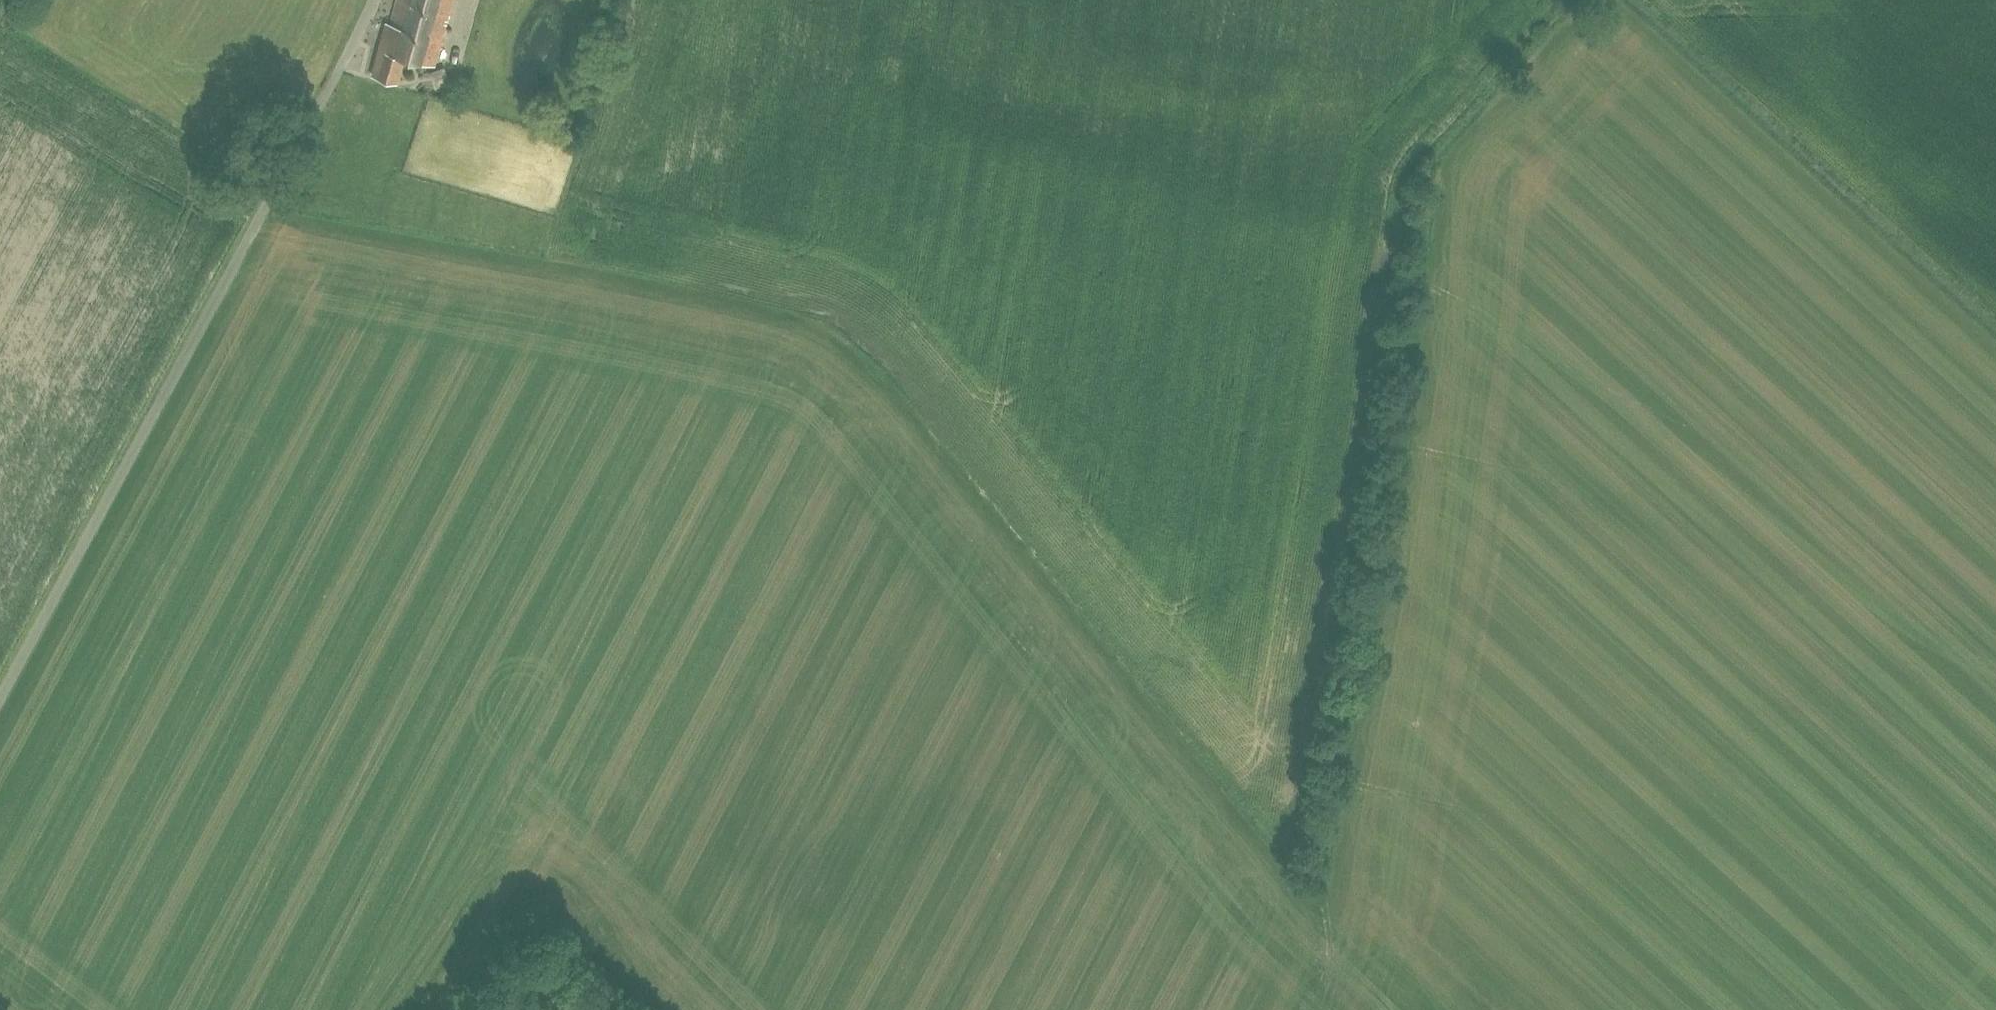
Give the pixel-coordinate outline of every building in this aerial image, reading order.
[(453,0),(397,0),(391,22),(388,21),(374,74),(398,80),(405,54),(436,62),(453,0)]
